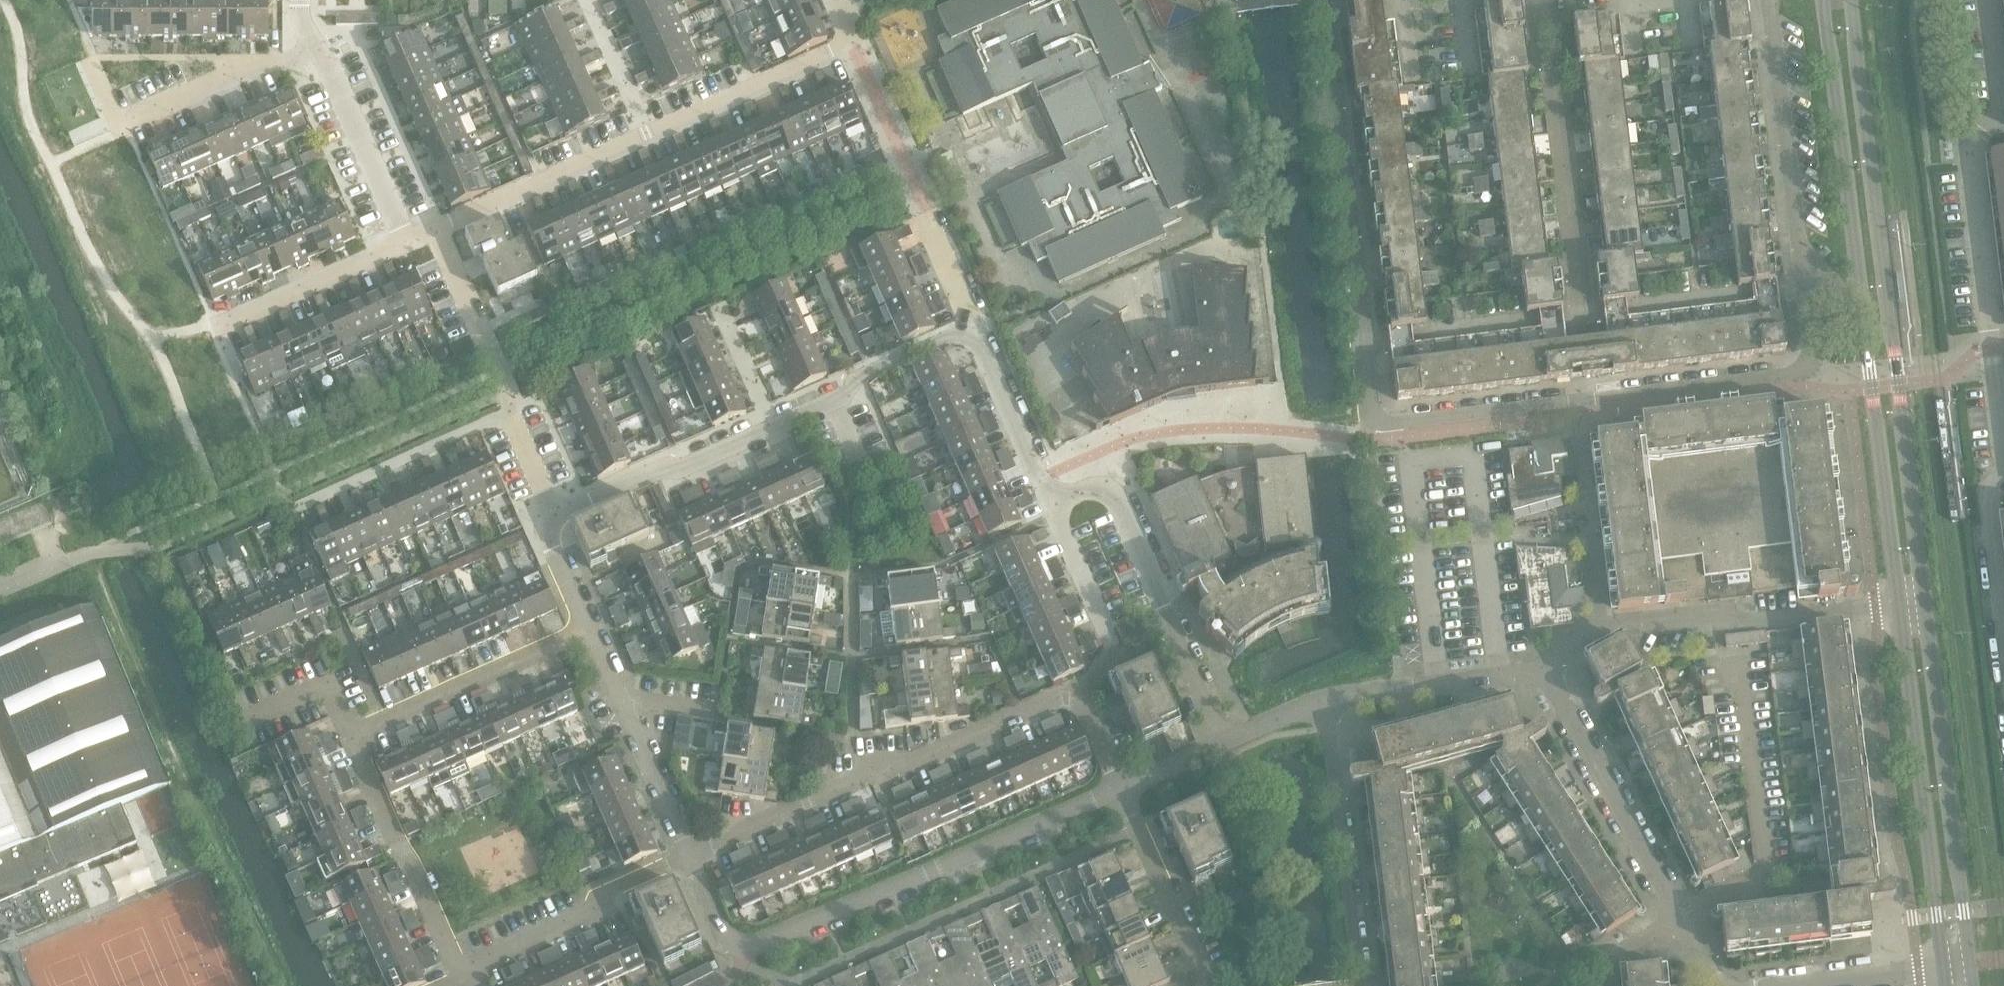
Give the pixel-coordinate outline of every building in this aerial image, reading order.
[(113,37),(113,0),(93,0),(93,37),(113,37)] [(113,37),(126,37),(126,42),(133,42),(133,0),(113,0),(113,37)] [(133,42),(140,42),(140,37),(152,37),(152,0),(133,0),(133,42)] [(152,37),(164,37),(164,42),(171,42),(171,0),(152,0),(152,37)] [(171,42),(178,42),(178,37),(191,37),(191,0),(171,0),(171,42)] [(210,42),(210,0),(191,0),(191,37),(203,37),(203,42),(210,42)] [(210,42),(217,42),(217,37),(229,37),(229,0),(210,0),(210,42)] [(249,42),(249,0),(229,0),(229,37),(242,37),(242,42),(249,42)] [(249,42),(256,42),(256,37),(269,37),(269,0),(249,0),(249,42)] [(617,12),(627,8),(625,4),(633,0),(622,0),(614,4),(617,12)] [(627,8),(633,21),(672,4),(670,0),(633,0),(625,4),(627,8)] [(721,3),(726,15),(733,11),(728,0),(721,3)] [(772,22),(810,5),(808,0),(775,0),(764,5),(772,22)] [(1059,284),(1166,237),(1162,230),(1175,224),(1171,213),(1202,199),(1155,93),(1162,90),(1150,63),(1143,66),(1113,0),(959,0),(937,10),(951,41),(940,46),(946,59),(939,63),(963,116),(1040,82),(1045,94),(1038,97),(1062,151),(1069,148),(1075,160),(997,194),(1021,248),(1028,245),(1034,258),(1035,257),(1038,262),(1047,258),(1059,284)] [(1381,0),(1345,0),(1346,6),(1356,95),(1359,94),(1361,109),(1363,109),(1364,120),(1362,120),(1366,152),(1368,151),(1370,163),(1367,163),(1371,195),(1374,194),(1375,205),(1373,206),(1377,238),(1379,237),(1381,249),(1378,249),(1382,280),(1384,280),(1386,292),(1383,292),(1387,323),(1390,323),(1391,330),(1413,327),(1426,325),(1422,288),(1438,286),(1436,273),(1420,275),(1418,261),(1421,261),(1418,237),(1415,237),(1414,224),(1430,222),(1429,208),(1412,210),(1410,197),(1413,196),(1410,173),(1407,173),(1406,159),(1422,157),(1421,144),(1404,146),(1402,132),(1405,132),(1402,109),(1399,109),(1398,96),(1414,94),(1413,87),(1402,88),(1394,22),(1384,24),(1381,2),(1381,0)] [(1526,74),(1528,73),(1520,7),(1519,0),(1483,0),(1484,11),(1474,13),(1482,79),(1487,78),(1526,74)] [(1774,282),(1774,281),(1773,275),(1775,275),(1772,244),(1769,244),(1768,233),(1770,232),(1766,201),(1764,201),(1762,190),(1765,189),(1761,158),(1759,158),(1757,147),(1759,147),(1756,115),(1753,116),(1752,104),(1754,104),(1750,72),(1748,73),(1747,61),(1749,61),(1747,46),(1749,46),(1744,1),(1699,7),(1704,51),(1692,52),(1693,59),(1710,57),(1711,70),(1709,70),(1712,94),(1714,94),(1716,107),(1700,109),(1701,123),(1718,121),(1719,134),(1717,135),(1720,158),(1722,158),(1724,172),(1707,174),(1709,187),(1726,185),(1727,199),(1725,199),(1728,223),(1730,222),(1732,236),(1715,238),(1717,251),(1734,249),(1738,287),(1774,282)] [(617,12),(614,4),(604,8),(607,16),(617,12)] [(672,4),(633,21),(639,35),(629,39),(633,47),(643,43),(641,39),(680,21),(672,4)] [(810,5),(772,22),(779,39),(818,22),(810,5)] [(567,34),(576,30),(573,22),(563,26),(557,13),(558,13),(557,11),(518,29),(526,48),(565,30),(567,34)] [(336,26),(379,26),(379,15),(336,15),(336,26)] [(1581,67),(1619,62),(1624,61),(1618,17),(1573,22),(1578,67),(1581,67)] [(400,26),(412,27),(413,18),(400,18),(400,26)] [(573,22),(576,30),(586,26),(583,18),(573,22)] [(457,23),(462,34),(470,31),(464,19),(457,23)] [(641,39),(643,43),(649,56),(687,39),(680,21),(641,39)] [(818,22),(779,39),(788,59),(827,41),(827,40),(826,40),(818,22)] [(731,27),(736,38),(744,35),(739,23),(731,27)] [(366,41),(379,41),(379,30),(366,30),(366,41)] [(526,48),(534,65),(573,48),(567,34),(565,30),(526,48)] [(382,49),(389,67),(428,49),(420,31),(380,48),(381,50),(382,49)] [(470,31),(462,34),(467,46),(475,42),(470,31)] [(744,35),(736,38),(741,50),(749,46),(744,35)] [(633,47),(629,39),(619,44),(623,51),(633,47)] [(645,74),(648,82),(658,78),(656,74),(695,57),(687,39),(649,56),(655,70),(645,74)] [(582,69),(592,65),(588,57),(579,62),(573,48),(534,65),(541,83),(580,65),(582,69)] [(428,49),(389,67),(397,84),(436,67),(428,49)] [(588,57),(592,65),(602,61),(598,53),(588,57)] [(472,58),(478,69),(485,66),(480,54),(472,58)] [(1668,71),(1666,56),(1658,57),(1659,59),(1649,60),(1650,72),(1660,71),(1660,72),(1668,71)] [(656,74),(658,78),(664,91),(664,93),(703,75),(695,57),(656,74)] [(747,62),(752,73),(760,70),(754,58),(747,62)] [(1585,81),(1585,87),(1621,83),(1619,62),(1581,67),(1582,81),(1585,81)] [(588,83),(582,69),(580,65),(541,83),(549,100),(588,83)] [(485,66),(478,69),(483,81),(490,77),(485,66)] [(436,67),(397,84),(405,102),(444,84),(436,67)] [(814,76),(819,86),(826,82),(822,72),(814,76)] [(648,82),(645,74),(635,79),(638,87),(648,82)] [(1526,74),(1487,78),(1490,99),(1526,94),(1525,89),(1527,88),(1526,74)] [(828,93),(845,132),(863,124),(845,85),(844,85),(844,86),(831,92),(826,82),(819,86),(823,95),(828,93)] [(549,100),(557,118),(596,101),(598,105),(608,100),(604,92),(594,97),(588,83),(549,100)] [(1584,93),(1586,109),(1624,104),(1621,83),(1585,87),(1586,93),(1584,93)] [(1662,84),(1664,99),(1671,98),(1670,83),(1662,84)] [(444,84),(405,102),(413,119),(452,102),(444,84)] [(604,92),(608,100),(618,96),(614,88),(604,92)] [(779,91),(784,101),(791,98),(787,88),(779,91)] [(271,97),(290,141),(309,133),(289,89),(271,97)] [(488,93),(493,104),(501,101),(496,89),(488,93)] [(1441,90),(1442,104),(1450,104),(1448,89),(1441,90)] [(828,93),(823,95),(811,101),(828,140),(845,132),(828,93)] [(1490,99),(1493,120),(1531,115),(1529,100),(1526,100),(1526,94),(1490,99)] [(270,142),(269,142),(273,149),(290,141),(271,97),(254,105),(270,142)] [(784,101),(788,111),(793,108),(811,147),(828,140),(811,101),(796,107),(791,98),(784,101)] [(1671,98),(1664,99),(1665,113),(1673,112),(1671,98)] [(501,101),(493,104),(498,116),(506,112),(501,101)] [(596,101),(557,118),(565,137),(605,119),(604,118),(598,105),(596,101)] [(452,102),(413,119),(420,137),(459,119),(452,102)] [(744,107),(748,117),(756,113),(752,103),(744,107)] [(1450,104),(1442,104),(1444,119),(1452,118),(1450,104)] [(1590,124),(1591,130),(1626,125),(1624,104),(1586,109),(1588,124),(1590,124)] [(270,142),(254,105),(236,113),(252,150),(269,142),(270,142)] [(788,111),(776,116),(793,155),(811,147),(793,108),(788,111)] [(218,121),(235,158),(252,150),(236,113),(218,121)] [(748,117),(753,127),(758,124),(776,163),(793,155),(776,116),(761,123),(756,113),(748,117)] [(1531,115),(1493,120),(1495,142),(1531,137),(1530,132),(1533,131),(1531,115)] [(420,137),(428,154),(467,137),(459,119),(420,137)] [(709,122),(713,132),(721,129),(717,119),(709,122)] [(218,121),(201,128),(217,165),(235,158),(218,121)] [(740,132),(758,171),(762,180),(779,172),(775,163),(776,163),(758,124),(753,127),(740,132)] [(504,128),(509,139),(516,136),(511,125),(504,128)] [(1589,136),(1591,152),(1629,147),(1626,125),(1591,130),(1591,135),(1589,136)] [(1667,127),(1669,142),(1677,141),(1675,126),(1667,127)] [(183,136),(199,173),(217,165),(201,128),(183,136)] [(726,139),(721,129),(713,132),(718,142),(723,140),(740,179),(758,171),(740,132),(726,139)] [(673,138),(678,148),(686,145),(681,135),(673,138)] [(1468,137),(1469,145),(1483,143),(1483,135),(1468,137)] [(199,173),(183,136),(165,144),(182,181),(199,173)] [(516,136),(509,139),(514,151),(522,148),(516,136)] [(428,154),(436,172),(475,155),(467,137),(428,154)] [(1495,142),(1498,163),(1536,158),(1534,143),(1532,143),(1531,137),(1495,142)] [(704,148),(721,187),(740,179),(723,140),(718,142),(704,148)] [(1677,141),(1669,142),(1671,156),(1678,155),(1677,141)] [(1483,143),(1469,145),(1470,153),(1484,151),(1483,143)] [(182,181),(165,144),(147,152),(164,189),(182,181)] [(678,148),(682,158),(686,156),(703,195),(721,187),(704,148),(690,155),(686,145),(678,148)] [(1595,167),(1596,173),(1632,168),(1629,147),(1591,152),(1593,167),(1595,167)] [(638,154),(643,164),(651,161),(646,150),(638,154)] [(963,180),(951,153),(938,159),(950,186),(963,180)] [(2003,288),(2003,154),(1988,156),(2003,288)] [(436,172),(444,190),(483,172),(475,155),(436,172)] [(668,164),(686,203),(703,195),(686,156),(682,158),(668,164)] [(1536,158),(1498,163),(1501,184),(1536,180),(1536,174),(1538,174),(1536,158)] [(519,163),(525,175),(532,171),(527,160),(519,163)] [(651,161),(643,164),(647,174),(650,172),(668,211),(686,203),(668,164),(655,170),(651,161)] [(281,167),(285,175),(297,170),(293,162),(281,167)] [(603,170),(608,180),(615,176),(611,166),(603,170)] [(285,175),(281,167),(270,172),(273,180),(285,175)] [(1634,190),(1632,168),(1596,173),(1597,178),(1594,179),(1596,194),(1634,190)] [(1672,170),(1674,185),(1682,184),(1680,169),(1672,170)] [(483,172),(444,190),(452,207),(451,207),(452,208),(491,191),(483,172)] [(633,180),(651,219),(668,211),(650,172),(647,174),(633,180)] [(651,219),(633,180),(620,186),(615,176),(608,180),(612,189),(616,187),(633,227),(651,219)] [(246,183),(250,191),(262,185),(258,178),(246,183)] [(1473,180),(1474,188),(1489,186),(1488,178),(1473,180)] [(233,200),(229,191),(223,179),(211,185),(220,205),(233,200)] [(1501,184),(1503,206),(1541,201),(1539,185),(1537,186),(1536,180),(1501,184)] [(568,185),(573,195),(580,192),(576,182),(568,185)] [(250,191),(246,183),(235,188),(239,196),(250,191)] [(1682,184),(1674,185),(1676,199),(1684,198),(1682,184)] [(1489,186),(1474,188),(1475,195),(1490,194),(1489,186)] [(599,195),(616,234),(633,227),(616,187),(612,189),(599,195)] [(252,196),(255,204),(270,198),(266,189),(252,196)] [(1601,210),(1601,216),(1637,211),(1634,190),(1596,194),(1598,210),(1601,210)] [(585,202),(580,192),(573,195),(577,205),(580,203),(598,242),(616,234),(599,195),(585,202)] [(255,204),(252,196),(239,201),(242,209),(255,204)] [(533,201),(537,211),(545,207),(541,197),(533,201)] [(194,207),(197,215),(209,209),(213,208),(209,200),(194,207)] [(321,210),(340,251),(346,248),(344,244),(356,238),(339,201),(321,210)] [(1541,201),(1503,206),(1506,227),(1542,223),(1541,217),(1543,217),(1541,201)] [(580,203),(577,205),(563,211),(581,250),(598,242),(580,203)] [(222,222),(238,215),(233,204),(217,211),(222,222)] [(197,215),(194,207),(194,206),(172,215),(175,224),(179,222),(190,217),(197,215)] [(545,218),(563,258),(581,250),(563,211),(550,217),(545,207),(537,211),(542,221),(545,218)] [(209,209),(197,215),(200,222),(212,217),(209,209)] [(304,217),(320,254),(331,249),(333,254),(340,251),(321,210),(304,217)] [(1640,233),(1637,211),(1601,216),(1602,221),(1600,222),(1602,237),(1640,233)] [(1678,213),(1679,227),(1687,226),(1685,212),(1678,213)] [(190,217),(179,222),(183,230),(194,225),(190,217)] [(304,217),(286,225),(304,267),(311,264),(309,259),(320,254),(304,217)] [(545,218),(542,221),(528,227),(528,226),(527,227),(544,266),(563,258),(545,218)] [(1479,223),(1479,231),(1494,229),(1493,221),(1479,223)] [(484,264),(499,298),(537,280),(522,246),(509,251),(506,244),(508,243),(499,222),(465,237),(475,259),(481,256),(485,263),(484,264)] [(1506,227),(1509,249),(1547,244),(1545,228),(1542,229),(1542,223),(1506,227)] [(268,233),(285,270),(296,265),(298,270),(304,267),(286,225),(268,233)] [(1687,226),(1679,227),(1681,242),(1689,241),(1687,226)] [(858,272),(868,268),(901,253),(896,243),(901,241),(900,240),(912,235),(908,227),(850,253),(858,272)] [(1494,229),(1479,231),(1480,238),(1495,236),(1494,229)] [(251,241),(269,283),(276,280),(274,275),(285,270),(268,233),(251,241)] [(1606,253),(1606,257),(1607,259),(1642,254),(1640,233),(1602,237),(1603,253),(1606,253)] [(227,251),(216,257),(234,298),(241,295),(239,291),(250,286),(233,249),(227,236),(222,239),(227,251)] [(233,249),(250,286),(261,281),(263,285),(269,283),(251,241),(233,249)] [(1509,249),(1511,270),(1547,266),(1547,265),(1546,260),(1549,260),(1547,244),(1509,249)] [(868,268),(876,287),(909,272),(901,253),(868,268)] [(1607,259),(1606,257),(1597,258),(1598,265),(1595,266),(1599,297),(1602,297),(1603,303),(1638,299),(1634,263),(1650,261),(1649,254),(1642,255),(1642,254),(1607,259)] [(234,298),(216,257),(197,265),(214,302),(226,296),(228,301),(234,298)] [(910,262),(913,270),(925,265),(922,257),(910,262)] [(1547,266),(1511,270),(1511,271),(1505,272),(1505,279),(1522,277),(1526,313),(1562,308),(1561,302),(1564,302),(1560,270),(1557,270),(1556,263),(1547,265),(1547,266)] [(384,267),(389,277),(397,274),(392,264),(384,267)] [(1484,266),(1485,274),(1500,272),(1499,264),(1484,266)] [(925,265),(913,270),(917,277),(928,272),(925,265)] [(1186,395),(1194,393),(1255,386),(1255,385),(1254,385),(1256,356),(1251,356),(1253,329),(1248,328),(1250,301),(1245,300),(1247,273),(1223,271),(1224,269),(1225,269),(1210,265),(1211,266),(1210,271),(1191,270),(1198,333),(1188,335),(1188,333),(1177,335),(1168,336),(1164,337),(1159,339),(1155,340),(1141,345),(1141,347),(1132,351),(1117,318),(1102,329),(1098,325),(1099,324),(1087,334),(1088,334),(1089,334),(1090,336),(1071,349),(1086,372),(1082,374),(1097,397),(1093,400),(1109,424),(1109,425),(1165,401),(1171,399),(1179,396),(1186,395)] [(917,290),(909,272),(876,287),(884,305),(917,290)] [(397,274),(389,277),(393,287),(398,285),(414,324),(433,316),(415,276),(414,277),(414,278),(401,284),(397,274)] [(815,278),(820,289),(828,286),(823,274),(815,278)] [(349,283),(354,293),(362,289),(357,279),(349,283)] [(751,297),(760,316),(793,301),(784,282),(751,297)] [(393,287),(379,293),(397,332),(414,324),(398,285),(393,287)] [(828,286),(820,289),(825,301),(833,297),(828,286)] [(354,293),(358,303),(362,301),(379,340),(397,332),(379,293),(366,299),(362,289),(354,293)] [(917,290),(884,305),(893,323),(942,301),(938,294),(922,302),(917,290)] [(314,299),(319,309),(327,305),(323,295),(314,299)] [(1576,343),(1566,345),(1564,327),(1413,345),(1390,348),(1397,401),(1579,379),(1785,353),(1778,300),(1605,322),(1605,321),(1589,323),(1584,329),(1585,342),(1576,343)] [(344,309),(362,348),(379,340),(362,301),(358,303),(344,309)] [(801,320),(793,301),(760,316),(768,335),(801,320)] [(942,301),(893,323),(901,343),(934,328),(929,317),(945,310),(942,301)] [(1048,315),(1056,326),(1072,315),(1064,304),(1048,315)] [(331,315),(327,305),(319,309),(323,318),(327,317),(344,356),(344,355),(362,348),(344,309),(331,315)] [(279,314),(283,324),(291,321),(287,311),(279,314)] [(832,315),(837,326),(844,323),(839,311),(832,315)] [(852,325),(865,334),(873,323),(860,314),(852,325)] [(310,324),(327,363),(328,363),(332,373),(349,366),(344,355),(344,356),(327,317),(323,318),(310,324)] [(671,333),(679,351),(712,337),(704,318),(671,333)] [(768,335),(776,353),(809,338),(801,320),(768,335)] [(292,332),(309,371),(327,363),(310,324),(296,330),(291,321),(283,324),(288,334),(292,332)] [(844,323),(837,326),(842,338),(850,334),(844,323)] [(244,330),(248,340),(256,336),(252,326),(244,330)] [(1413,327),(1391,330),(1390,340),(1390,348),(1413,345),(1413,337),(1413,327)] [(292,332),(288,334),(274,340),(291,379),(309,371),(292,332)] [(257,348),(274,387),(291,379),(274,340),(260,346),(256,336),(248,340),(253,350),(257,348)] [(712,337),(679,351),(688,370),(720,355),(712,337)] [(809,338),(776,353),(785,371),(818,357),(809,338)] [(845,345),(850,357),(858,353),(853,341),(845,345)] [(257,348),(253,350),(239,356),(239,355),(238,356),(255,395),(274,387),(257,348)] [(636,358),(641,368),(649,365),(644,354),(636,358)] [(913,368),(921,387),(954,373),(945,354),(913,368)] [(728,373),(720,355),(688,370),(688,372),(679,376),(687,392),(728,373)] [(818,357),(785,371),(794,391),(826,376),(818,357)] [(623,363),(628,375),(636,372),(631,360),(623,363)] [(556,384),(564,402),(597,388),(589,369),(583,372),(580,364),(564,371),(567,379),(556,384)] [(649,365),(641,368),(646,380),(654,377),(649,365)] [(737,392),(728,373),(687,392),(696,412),(705,408),(704,407),(737,392)] [(921,387),(930,406),(962,391),(954,373),(921,387)] [(963,382),(967,389),(978,384),(975,377),(963,382)] [(631,382),(636,393),(644,389),(639,379),(631,382)] [(978,384),(967,389),(970,397),(982,392),(978,384)] [(597,388),(564,402),(572,421),(605,406),(597,388)] [(644,389),(636,393),(641,405),(649,402),(644,389)] [(653,395),(657,405),(665,402),(661,391),(653,395)] [(971,410),(962,391),(930,406),(938,425),(971,410)] [(704,407),(705,408),(713,427),(746,412),(737,392),(704,407)] [(1664,605),(1707,600),(1707,603),(1748,598),(1748,595),(1796,589),(1790,545),(1797,545),(1804,601),(1845,596),(1845,597),(1846,597),(1846,596),(1853,595),(1855,595),(1856,594),(1857,593),(1858,593),(1859,591),(1859,590),(1859,589),(1859,587),(1859,586),(1859,585),(1858,584),(1857,583),(1856,582),(1854,582),(1853,581),(1852,581),(1842,582),(1821,409),(1774,415),(1773,401),(1641,418),(1642,431),(1596,437),(1606,520),(1607,526),(1617,611),(1657,606),(1652,563),(1659,562),(1664,605)] [(665,402),(657,405),(663,418),(671,414),(665,402)] [(572,421),(581,440),(614,425),(605,406),(572,421)] [(938,425),(946,443),(979,428),(971,410),(938,425)] [(980,419),(983,426),(995,421),(992,414),(980,419)] [(648,420),(652,430),(660,426),(656,416),(648,420)] [(666,425),(671,437),(679,433),(674,421),(666,425)] [(995,421),(983,426),(987,435),(999,429),(995,421)] [(614,425),(581,440),(589,458),(622,443),(614,425)] [(660,426),(652,430),(658,442),(666,439),(660,426)] [(979,428),(946,443),(954,461),(987,447),(979,428)] [(808,452),(803,440),(795,444),(800,455),(808,452)] [(1515,505),(1512,477),(1506,477),(1511,513),(1561,497),(1559,478),(1573,477),(1568,441),(1564,441),(1568,473),(1554,475),(1556,493),(1557,494),(1516,506),(1515,505)] [(1532,445),(1533,449),(1536,477),(1554,475),(1568,473),(1564,441),(1532,445)] [(456,446),(461,456),(469,452),(464,442),(456,446)] [(622,443),(589,458),(598,478),(631,464),(622,443)] [(954,461),(963,481),(995,466),(987,447),(954,461)] [(1536,477),(1533,449),(1509,452),(1512,477),(1515,505),(1516,506),(1557,494),(1556,493),(1554,475),(1536,477)] [(997,457),(1000,464),(1011,458),(1008,451),(997,457)] [(469,464),(486,503),(505,494),(487,455),(486,455),(486,456),(473,462),(469,452),(461,456),(465,466),(469,464)] [(764,457),(769,469),(778,465),(772,454),(764,457)] [(790,465),(805,498),(824,489),(810,456),(790,465)] [(769,469),(764,457),(757,460),(762,472),(769,469)] [(421,461),(426,471),(434,468),(429,458),(421,461)] [(1011,458),(1000,464),(1003,472),(1015,467),(1011,458)] [(1201,483),(1199,484),(1197,480),(1150,500),(1185,580),(1181,582),(1182,583),(1183,583),(1187,592),(1186,593),(1187,594),(1197,590),(1199,596),(1203,602),(1207,607),(1198,615),(1210,627),(1208,629),(1205,632),(1231,657),(1236,662),(1245,653),(1244,652),(1255,642),(1268,634),(1278,629),(1288,624),(1303,619),(1317,616),(1317,617),(1323,616),(1330,615),(1326,573),(1320,573),(1320,574),(1318,574),(1316,557),(1298,560),(1297,549),(1315,547),(1308,482),(1305,459),(1255,465),(1255,469),(1239,472),(1230,474),(1221,476),(1215,478),(1206,481),(1201,483)] [(469,464),(465,466),(452,471),(469,510),(486,503),(469,464)] [(805,498),(790,465),(771,473),(786,506),(805,498)] [(963,481),(971,499),(1004,485),(995,466),(963,481)] [(434,479),(451,518),(469,510),(452,471),(438,478),(434,468),(426,471),(430,481),(434,479)] [(727,474),(732,486),(740,482),(735,470),(727,474)] [(753,482),(768,514),(786,506),(771,473),(753,482)] [(386,477),(391,487),(399,484),(394,474),(386,477)] [(732,486),(727,474),(720,477),(725,489),(732,486)] [(417,487),(434,526),(451,518),(434,479),(430,481),(417,487)] [(753,482),(734,490),(749,523),(768,514),(753,482)] [(403,493),(399,484),(391,487),(395,497),(400,495),(416,534),(434,526),(417,487),(403,493)] [(1004,485),(971,499),(980,519),(1013,504),(1004,485)] [(649,490),(667,530),(676,525),(659,486),(649,490)] [(689,491),(695,502),(703,498),(698,487),(689,491)] [(351,493),(356,503),(363,499),(359,489),(351,493)] [(1013,494),(1017,502),(1029,497),(1025,489),(1013,494)] [(716,498),(730,531),(749,523),(734,490),(716,498)] [(695,502),(689,491),(682,494),(688,505),(695,502)] [(930,516),(943,510),(936,494),(923,500),(930,516)] [(395,497),(382,503),(399,542),(416,534),(400,495),(395,497)] [(1029,497),(1017,502),(1020,509),(1032,504),(1029,497)] [(716,498),(697,507),(711,539),(730,531),(716,498)] [(368,509),(363,499),(356,503),(360,513),(365,510),(382,549),(399,542),(382,503),(368,509)] [(606,563),(607,562),(616,558),(618,562),(621,561),(617,551),(649,537),(641,517),(637,518),(629,499),(571,525),(589,564),(604,557),(606,563)] [(1013,504),(980,519),(988,537),(1021,523),(1013,504)] [(316,509),(320,519),(328,515),(324,505),(316,509)] [(711,539),(697,507),(678,515),(693,548),(711,539)] [(360,513),(347,518),(364,557),(382,549),(365,510),(360,513)] [(320,519),(325,528),(329,526),(346,565),(364,557),(347,518),(333,525),(328,515),(320,519)] [(329,526),(325,528),(311,534),(311,533),(310,534),(332,583),(350,575),(346,565),(329,526)] [(1047,538),(1044,530),(1032,535),(1035,543),(1047,538)] [(669,536),(675,548),(684,543),(679,532),(669,536)] [(504,542),(507,549),(519,544),(515,536),(504,542)] [(995,552),(1003,571),(1036,557),(1027,537),(995,552)] [(507,549),(504,542),(492,547),(496,554),(507,549)] [(1518,578),(1524,577),(1522,555),(1522,554),(1564,556),(1565,569),(1579,568),(1582,587),(1585,587),(1579,552),(1516,549),(1518,578)] [(198,552),(180,560),(187,576),(206,568),(198,552)] [(469,557),(472,565),(484,560),(480,552),(469,557)] [(1548,571),(1565,569),(1564,556),(1522,554),(1522,555),(1524,577),(1531,630),(1572,625),(1571,613),(1567,614),(1567,609),(1553,611),(1548,571)] [(624,570),(633,590),(666,576),(657,555),(624,570)] [(291,564),(296,576),(313,615),(317,613),(330,607),(330,608),(332,608),(309,556),(291,564)] [(472,565),(469,557),(457,562),(461,570),(472,565)] [(1003,571),(1012,590),(1044,575),(1036,557),(1003,571)] [(1045,566),(1049,573),(1060,568),(1057,560),(1045,566)] [(434,573),(437,581),(448,575),(445,568),(434,573)] [(724,586),(734,588),(737,570),(728,568),(724,586)] [(766,604),(790,608),(796,574),(761,568),(759,577),(772,579),(768,604),(766,603),(766,604)] [(1060,568),(1049,573),(1052,581),(1064,576),(1060,568)] [(1579,568),(1565,569),(1548,571),(1553,611),(1567,609),(1585,607),(1582,587),(1579,568)] [(912,575),(917,609),(940,606),(940,605),(939,606),(935,580),(943,579),(942,571),(934,572),(912,575)] [(521,580),(539,619),(556,611),(556,612),(557,611),(540,572),(521,580)] [(437,581),(434,573),(422,578),(425,586),(437,581)] [(796,574),(790,608),(816,612),(816,611),(814,611),(818,587),(830,589),(832,580),(796,574)] [(890,612),(890,613),(917,609),(912,575),(875,580),(876,589),(889,588),(892,612),(890,612)] [(1044,575),(1012,590),(1020,609),(1053,594),(1044,575)] [(296,576),(278,584),(295,623),(309,617),(313,627),(321,623),(317,613),(313,615),(296,576)] [(666,576),(633,590),(641,608),(674,594),(666,576)] [(521,580),(503,588),(521,627),(539,619),(521,580)] [(398,589),(402,596),(413,591),(410,583),(398,589)] [(295,623),(278,584),(260,592),(278,631),(282,629),(295,623)] [(503,588),(486,596),(503,635),(521,627),(503,588)] [(402,596),(398,589),(387,594),(390,601),(402,596)] [(243,600),(260,639),(269,635),(271,641),(276,639),(278,642),(286,639),(282,629),(278,631),(260,592),(243,600)] [(682,613),(674,594),(641,608),(649,627),(682,613)] [(1061,613),(1066,611),(1077,606),(1074,598),(1058,605),(1053,594),(1020,609),(1029,628),(1061,613)] [(486,596),(468,604),(486,642),(503,635),(486,596)] [(363,604),(367,612),(378,607),(375,599),(363,604)] [(247,645),(260,639),(243,600),(225,608),(242,647),(247,645)] [(367,612),(363,604),(352,609),(355,617),(367,612)] [(486,642),(468,604),(451,611),(468,650),(486,642)] [(790,608),(766,604),(766,605),(768,605),(764,629),(751,627),(750,636),(785,642),(790,608)] [(138,843),(122,806),(172,784),(97,605),(0,645),(0,901),(138,843)] [(940,606),(917,609),(921,643),(956,639),(954,630),(942,631),(939,607),(940,607),(940,606)] [(1077,606),(1066,611),(1069,618),(1080,613),(1077,606)] [(610,612),(614,621),(625,616),(622,607),(610,612)] [(242,647),(225,608),(207,616),(224,656),(226,655),(225,654),(239,648),(243,658),(251,655),(247,645),(242,647)] [(816,612),(790,608),(785,642),(821,647),(823,638),(810,636),(814,612),(816,612)] [(917,609),(890,613),(892,613),(895,637),(883,639),(884,648),(921,643),(917,609)] [(451,611),(433,619),(451,658),(468,650),(451,611)] [(649,627),(658,645),(690,631),(682,613),(649,627)] [(1061,613),(1029,628),(1037,647),(1070,632),(1061,613)] [(625,616),(614,621),(617,628),(629,623),(625,616)] [(416,627),(433,666),(451,658),(433,619),(416,627)] [(861,647),(873,648),(876,620),(864,619),(861,647)] [(1144,638),(1136,619),(1116,628),(1124,646),(1144,638)] [(321,623),(313,627),(318,637),(326,633),(321,623)] [(1721,915),(1727,960),(1741,959),(1739,948),(1754,947),(1755,957),(1781,954),(1780,943),(1795,942),(1796,952),(1822,948),(1821,938),(1870,932),(1867,903),(1889,901),(1891,900),(1893,898),(1894,896),(1894,893),(1893,891),(1892,889),(1890,888),(1887,888),(1873,890),(1863,809),(1840,624),(1805,629),(1807,641),(1791,643),(1793,661),(1809,659),(1812,682),(1796,684),(1798,701),(1814,699),(1817,722),(1801,724),(1803,742),(1819,740),(1822,763),(1806,765),(1808,782),(1824,780),(1827,804),(1811,806),(1813,824),(1829,822),(1832,845),(1816,847),(1818,864),(1834,862),(1839,900),(1721,915)] [(398,635),(416,674),(433,666),(416,627),(398,635)] [(690,631),(658,645),(666,664),(699,650),(690,631)] [(1037,647),(1045,666),(1078,651),(1070,632),(1037,647)] [(1725,638),(1726,649),(1767,644),(1766,634),(1725,638)] [(398,635),(381,643),(398,681),(416,674),(398,635)] [(1079,640),(1082,649),(1094,643),(1090,635),(1079,640)] [(286,639),(278,642),(283,652),(290,649),(286,639)] [(1702,641),(1704,654),(1715,652),(1713,640),(1702,641)] [(1710,877),(1714,886),(1752,869),(1743,850),(1729,857),(1719,836),(1734,829),(1727,813),(1712,820),(1702,799),(1717,792),(1710,776),(1695,783),(1686,762),(1700,755),(1693,739),(1678,745),(1668,723),(1683,717),(1676,701),(1661,707),(1647,677),(1630,685),(1627,679),(1641,672),(1624,641),(1586,661),(1602,692),(1595,695),(1593,697),(1592,699),(1592,702),(1593,704),(1595,706),(1597,707),(1599,707),(1601,706),(1618,698),(1701,881),(1710,877)] [(398,681),(381,643),(362,651),(379,691),(381,690),(381,689),(398,681)] [(1094,643),(1082,649),(1078,651),(1045,666),(1053,684),(1086,669),(1081,657),(1097,650),(1094,643)] [(627,650),(630,658),(642,652),(638,645),(627,650)] [(758,684),(782,688),(786,654),(752,649),(751,658),(763,660),(759,684),(758,684)] [(926,655),(931,689),(955,685),(953,685),(950,661),(962,659),(961,650),(926,655)] [(642,652),(630,658),(634,665),(645,660),(642,652)] [(786,654),(782,688),(807,692),(807,691),(806,691),(810,667),(821,669),(823,660),(786,654)] [(251,655),(243,658),(247,668),(255,665),(251,655)] [(905,691),(905,692),(931,689),(926,655),(890,660),(891,668),(903,667),(907,691),(905,691)] [(828,672),(839,673),(840,661),(829,659),(828,672)] [(1116,707),(1117,710),(1126,706),(1141,739),(1161,730),(1159,727),(1178,718),(1152,660),(1113,678),(1120,693),(1115,696),(1119,706),(1116,707)] [(545,688),(559,721),(578,713),(567,687),(574,683),(569,672),(560,676),(562,680),(545,688)] [(518,681),(523,693),(531,689),(526,677),(518,681)] [(523,693),(518,681),(511,684),(516,696),(523,693)] [(754,718),(777,722),(782,688),(758,684),(757,685),(759,685),(754,718)] [(931,689),(935,723),(970,718),(969,709),(957,711),(953,686),(955,686),(955,685),(931,689)] [(525,697),(540,730),(559,721),(545,688),(525,697)] [(782,688),(777,722),(813,728),(814,719),(802,717),(806,692),(807,693),(807,692),(782,688)] [(931,689),(905,692),(905,693),(907,692),(909,708),(896,709),(897,711),(884,713),(886,729),(935,723),(931,689)] [(482,697),(487,709),(494,705),(489,694),(482,697)] [(487,709),(482,697),(474,701),(479,712),(487,709)] [(508,705),(522,738),(540,730),(525,697),(508,705)] [(1354,772),(1353,773),(1352,773),(1351,774),(1350,774),(1349,776),(1348,777),(1348,778),(1348,779),(1348,780),(1349,782),(1349,783),(1350,784),(1351,784),(1352,785),(1354,785),(1355,785),(1369,783),(1394,985),(1444,985),(1442,972),(1428,974),(1425,951),(1440,949),(1437,931),(1423,933),(1420,910),(1435,908),(1432,891),(1418,892),(1415,869),(1429,868),(1427,850),(1413,852),(1410,828),(1424,827),(1422,809),(1408,811),(1405,787),(1419,785),(1418,776),(1396,779),(1394,772),(1500,743),(1504,755),(1482,768),(1487,776),(1499,768),(1512,789),(1500,797),(1510,812),(1522,804),(1534,824),(1522,831),(1532,846),(1544,839),(1556,858),(1544,866),(1554,881),(1566,873),(1578,892),(1566,900),(1576,915),(1588,907),(1601,927),(1589,935),(1594,943),(1636,916),(1528,748),(1543,737),(1544,737),(1545,736),(1545,735),(1546,733),(1546,732),(1546,731),(1546,730),(1545,729),(1543,727),(1542,726),(1541,726),(1540,726),(1539,726),(1537,726),(1536,727),(1521,737),(1512,703),(1372,741),(1380,769),(1354,772)] [(522,738),(508,705),(489,713),(503,746),(522,738)] [(445,714),(450,725),(457,722),(452,710),(445,714)] [(470,722),(484,755),(503,746),(489,713),(470,722)] [(450,725),(445,714),(436,717),(442,729),(450,725)] [(311,726),(316,737),(337,727),(332,716),(311,726)] [(1050,720),(1055,732),(1063,728),(1058,717),(1050,720)] [(681,718),(680,746),(692,747),(694,719),(681,718)] [(1055,732),(1050,720),(1043,724),(1048,735),(1055,732)] [(452,730),(467,763),(484,755),(470,722),(452,730)] [(722,759),(722,760),(747,764),(752,730),(717,725),(715,734),(727,735),(724,760),(722,759)] [(407,730),(412,742),(420,739),(415,727),(407,730)] [(1057,736),(1072,769),(1092,761),(1077,728),(1057,736)] [(412,742),(407,730),(399,734),(404,746),(412,742)] [(467,763),(452,730),(434,738),(448,771),(453,782),(471,773),(467,763)] [(752,730),(747,764),(772,768),(772,767),(770,767),(774,743),(786,745),(788,736),(752,730)] [(276,746),(285,764),(317,750),(309,731),(276,746)] [(1013,737),(1018,748),(1026,745),(1021,733),(1013,737)] [(319,741),(322,748),(334,743),(330,735),(319,741)] [(1039,745),(1054,777),(1072,769),(1057,736),(1039,745)] [(1018,748),(1013,737),(1006,740),(1011,752),(1018,748)] [(434,738),(414,746),(429,779),(435,791),(452,783),(447,771),(448,771),(434,738)] [(823,741),(822,752),(834,754),(836,743),(823,741)] [(334,743),(322,748),(325,756),(337,751),(334,743)] [(1020,753),(1035,786),(1054,777),(1039,745),(1020,753)] [(395,755),(410,788),(429,779),(414,746),(395,755)] [(592,792),(625,778),(616,759),(621,757),(617,748),(605,753),(609,761),(574,776),(583,796),(592,792)] [(317,750),(285,764),(276,768),(285,787),(326,769),(317,750)] [(977,753),(982,765),(989,762),(984,750),(977,753)] [(982,765),(977,753),(968,757),(973,769),(982,765)] [(1003,761),(1017,794),(1035,786),(1020,753),(1003,761)] [(410,788),(395,755),(376,763),(391,796),(410,788)] [(747,764),(722,760),(722,761),(723,761),(720,785),(707,783),(706,792),(741,798),(747,764)] [(984,769),(998,802),(1017,794),(1003,761),(984,769)] [(772,768),(747,764),(741,798),(777,804),(778,795),(766,793),(770,768),(772,769),(772,768)] [(939,770),(945,781),(952,778),(946,767),(939,770)] [(334,788),(326,769),(285,787),(293,806),(301,802),(334,788)] [(965,778),(980,810),(998,802),(984,769),(965,778)] [(945,781),(939,770),(931,774),(936,785),(945,781)] [(335,778),(339,786),(350,781),(347,773),(335,778)] [(625,778),(592,792),(600,810),(633,796),(625,778)] [(947,786),(962,819),(980,810),(965,778),(947,786)] [(350,781),(339,786),(342,793),(354,788),(350,781)] [(901,787),(906,798),(914,795),(909,783),(901,787)] [(947,786),(927,795),(942,827),(962,819),(947,786)] [(906,798),(901,787),(894,790),(899,802),(906,798)] [(301,802),(310,822),(343,807),(334,788),(301,802)] [(927,795),(908,803),(923,836),(942,827),(927,795)] [(641,814),(633,796),(600,810),(608,829),(641,814)] [(851,802),(857,814),(864,811),(859,799),(851,802)] [(1167,847),(1168,850),(1178,846),(1192,879),(1212,870),(1211,867),(1230,858),(1204,801),(1165,818),(1172,833),(1167,836),(1171,846),(1167,847)] [(857,814),(851,802),(844,806),(849,818),(857,814)] [(923,836),(908,803),(889,811),(904,844),(923,836)] [(310,822),(318,840),(351,826),(343,807),(310,822)] [(352,815),(356,824),(367,819),(363,810),(352,815)] [(859,819),(873,851),(892,843),(878,810),(859,819)] [(650,833),(641,814),(608,829),(616,847),(650,833)] [(556,820),(559,828),(571,823),(568,815),(556,820)] [(814,819),(819,831),(827,827),(822,816),(814,819)] [(367,819),(356,824),(359,830),(370,825),(367,819)] [(819,831),(814,819),(806,823),(812,834),(819,831)] [(839,827),(854,860),(873,851),(859,819),(839,827)] [(404,827),(409,837),(420,831),(416,822),(404,827)] [(571,823),(559,828),(563,836),(575,830),(571,823)] [(318,840),(327,859),(360,845),(351,826),(318,840)] [(821,835),(836,868),(854,860),(839,827),(821,835)] [(777,836),(782,848),(790,844),(784,832),(777,836)] [(650,833),(616,847),(625,867),(658,852),(650,833)] [(803,843),(817,876),(836,868),(821,835),(803,843)] [(782,848),(777,836),(769,839),(774,851),(782,848)] [(817,876),(803,843),(784,852),(798,885),(817,876)] [(360,845),(327,859),(335,877),(384,855),(380,848),(364,855),(360,845)] [(739,852),(745,864),(752,861),(747,849),(739,852)] [(573,857),(576,865),(588,860),(584,852),(573,857)] [(745,864),(739,852),(732,856),(737,867),(745,864)] [(784,852),(766,860),(781,893),(798,885),(784,852)] [(1077,872),(1087,894),(1123,877),(1122,877),(1113,858),(1114,857),(1114,856),(1077,872)] [(588,860),(576,865),(580,873),(591,868),(588,860)] [(747,869),(761,901),(781,893),(766,860),(747,869)] [(761,901),(747,869),(727,877),(742,910),(761,901)] [(289,875),(298,897),(310,892),(301,870),(289,875)] [(342,885),(351,904),(384,890),(375,870),(342,885)] [(385,880),(388,888),(400,882),(397,875),(385,880)] [(1047,882),(1058,906),(1069,901),(1059,877),(1047,882)] [(1090,918),(1133,898),(1132,897),(1131,898),(1122,879),(1124,878),(1123,877),(1087,894),(1081,897),(1090,918)] [(400,882),(388,888),(392,895),(403,890),(400,882)] [(637,929),(638,932),(647,928),(662,960),(682,952),(680,948),(699,940),(673,882),(634,899),(642,915),(636,918),(640,927),(637,929)] [(1012,932),(1021,951),(1059,934),(1038,887),(1018,896),(1031,924),(1013,932),(1012,932)] [(1204,906),(1208,916),(1248,898),(1244,889),(1204,906)] [(384,890),(351,904),(359,922),(392,908),(384,890)] [(1100,938),(1142,919),(1142,918),(1140,919),(1131,899),(1133,899),(1133,898),(1090,918),(1100,938)] [(1001,904),(1005,912),(1016,907),(1012,899),(1001,904)] [(975,949),(983,968),(1021,951),(1012,932),(1013,932),(1005,912),(1001,904),(981,913),(994,940),(976,948),(975,949)] [(401,927),(392,908),(359,922),(368,941),(401,927)] [(402,917),(405,925),(417,919),(413,912),(402,917)] [(964,920),(967,929),(979,924),(975,916),(964,920)] [(417,919),(405,925),(408,932),(420,927),(417,919)] [(1109,959),(1115,956),(1151,940),(1151,939),(1149,940),(1141,920),(1142,919),(1100,938),(1109,959)] [(956,957),(939,965),(938,965),(946,984),(983,968),(975,949),(976,948),(967,929),(964,920),(944,929),(956,957)] [(401,927),(368,941),(376,960),(409,945),(401,927)] [(587,934),(592,946),(598,943),(593,931),(587,934)] [(926,937),(930,946),(942,940),(938,932),(926,937)] [(592,946),(587,934),(578,938),(583,950),(592,946)] [(612,942),(627,975),(645,967),(630,934),(612,942)] [(1030,968),(1047,961),(1058,985),(1065,985),(1079,980),(1079,979),(1059,934),(1021,951),(1028,969),(1030,968)] [(902,985),(943,985),(946,984),(938,965),(939,965),(930,946),(926,937),(906,946),(919,974),(901,982),(900,982),(902,985)] [(1151,940),(1115,956),(1124,977),(1161,961),(1160,960),(1159,961),(1150,941),(1152,940),(1151,940)] [(594,950),(608,983),(627,975),(612,942),(594,950)] [(414,956),(409,945),(376,960),(384,978),(433,957),(430,949),(414,956)] [(549,951),(554,963),(561,960),(556,948),(549,951)] [(889,954),(893,962),(904,957),(900,949),(889,954)] [(587,985),(602,985),(608,983),(594,950),(575,959),(587,985)] [(554,963),(549,951),(540,955),(546,967),(554,963)] [(992,985),(1010,977),(1014,985),(1037,985),(1030,968),(1028,969),(1021,951),(983,968),(991,985),(992,985)] [(893,962),(889,954),(869,963),(879,985),(902,985),(900,982),(901,982),(893,962)] [(384,978),(388,985),(419,985),(426,983),(421,971),(437,964),(433,957),(384,978)] [(565,985),(587,985),(575,959),(556,967),(565,985)] [(1124,977),(1128,985),(1161,985),(1170,982),(1170,981),(1168,982),(1159,962),(1161,961),(1124,977)] [(672,985),(689,985),(714,973),(709,964),(671,983),(672,985)] [(511,968),(517,979),(524,976),(518,965),(511,968)] [(852,970),(855,979),(867,974),(863,966),(852,970)] [(1661,981),(1671,980),(1670,966),(1624,971),(1626,985),(1662,985),(1661,981)] [(538,975),(542,985),(565,985),(556,967),(538,975)] [(517,979),(511,968),(503,972),(508,983),(517,979)] [(992,985),(991,985),(983,968),(946,984),(947,985),(993,985),(992,985)] [(855,979),(852,970),(832,979),(835,985),(859,985),(855,979)] [(519,984),(520,985),(542,985),(538,975),(519,984)]
